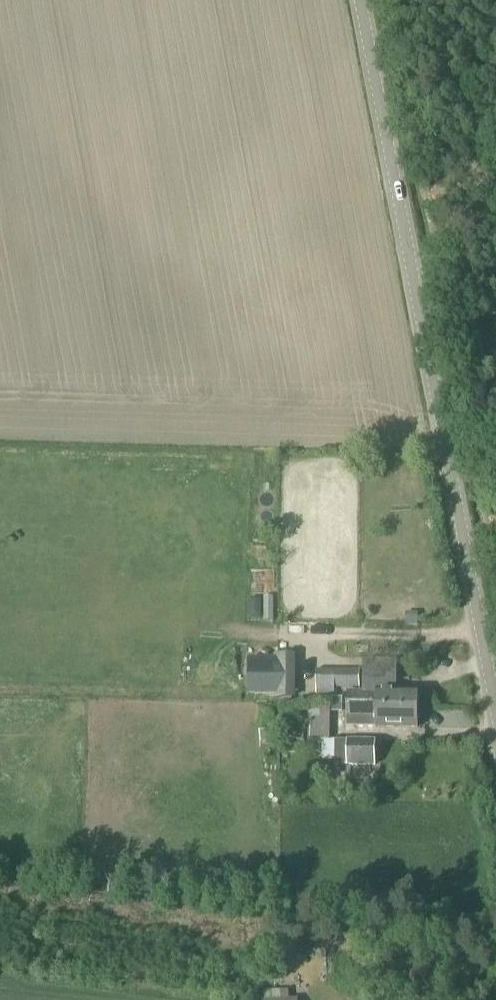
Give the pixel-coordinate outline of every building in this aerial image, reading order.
[(306,694),(304,655),(282,656),(284,696),(306,694)] [(260,693),(274,693),(274,661),(260,661),(260,693)] [(360,690),(360,671),(316,670),(315,695),(334,695),(334,689),(360,690)] [(347,692),(346,721),(376,722),(376,729),(418,729),(418,691),(395,691),(395,677),(364,677),(364,692),(347,692)] [(308,742),(330,742),(330,709),(308,708),(308,742)] [(303,742),(304,727),(287,727),(287,742),(303,742)] [(375,766),(375,742),(347,741),(335,741),(334,766),(347,766),(375,766)]
